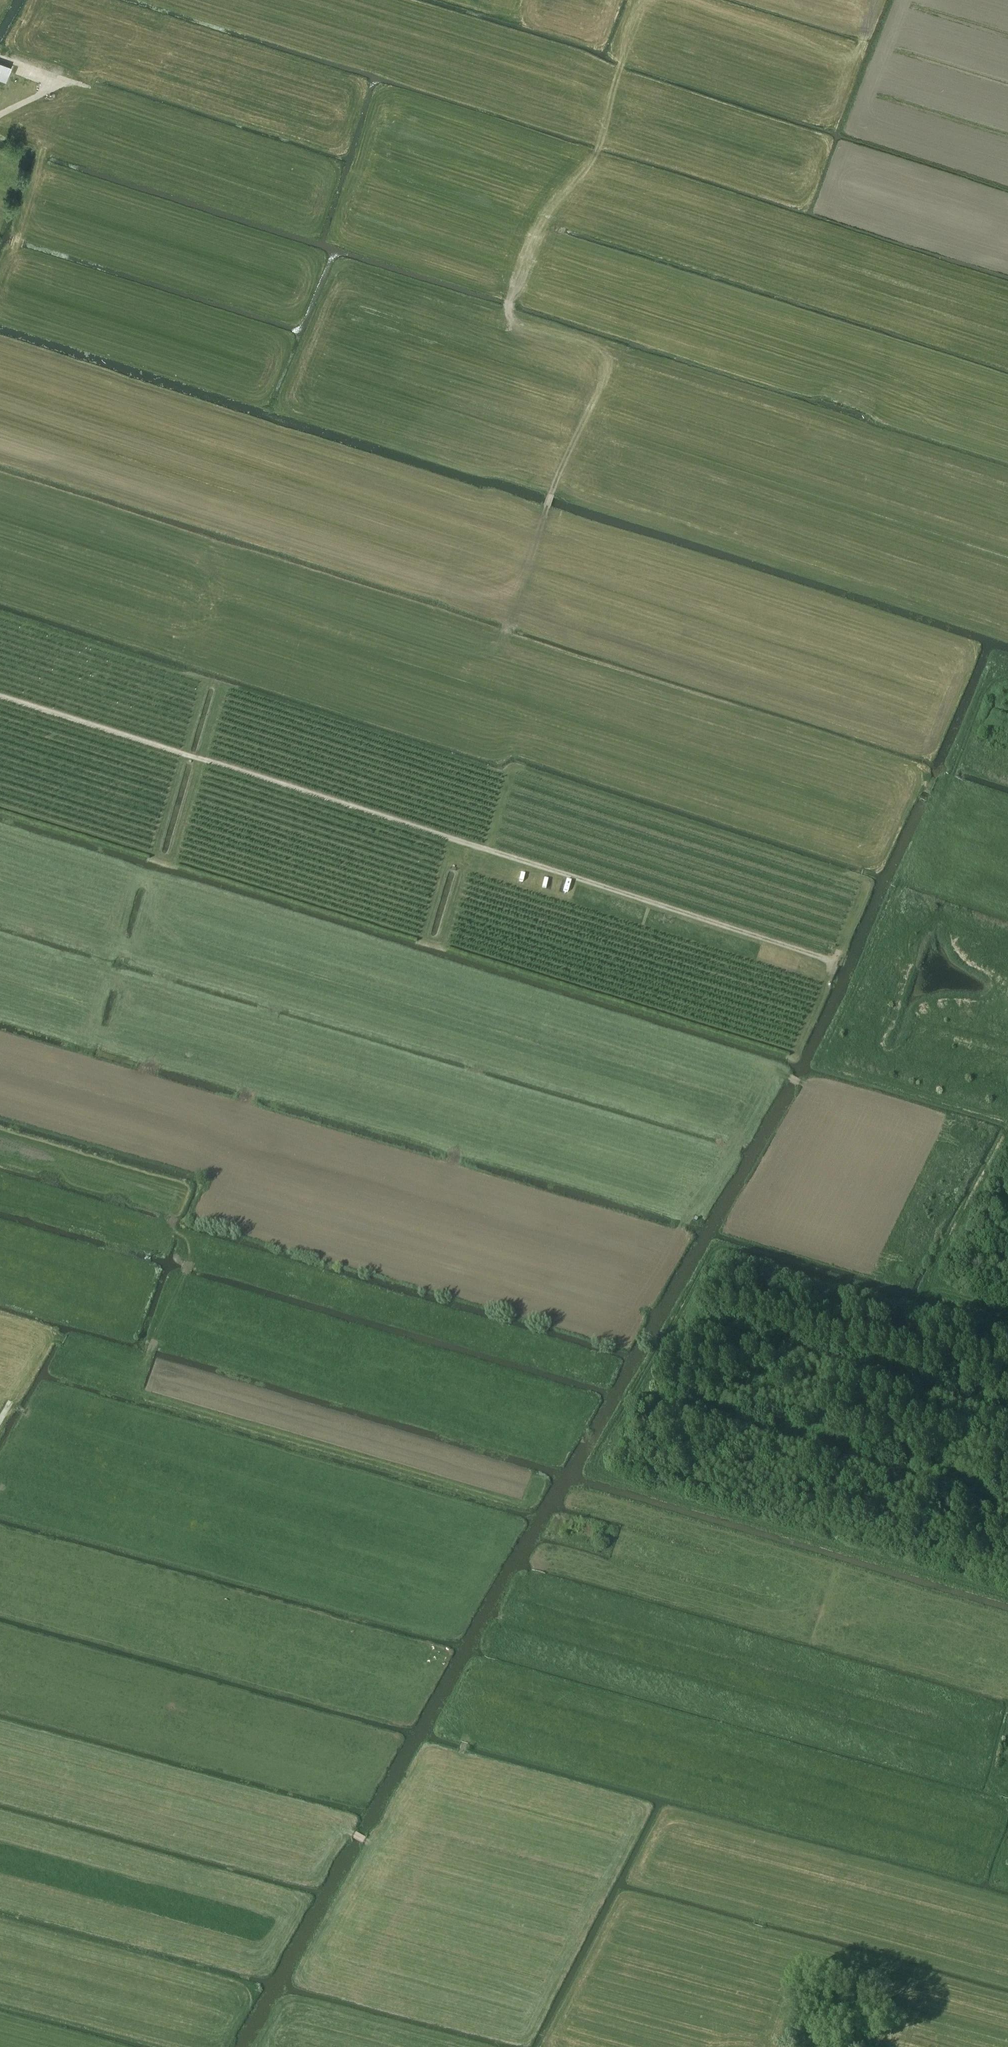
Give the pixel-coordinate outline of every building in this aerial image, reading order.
[(12,65),(0,61),(0,79),(6,81),(12,65)]
